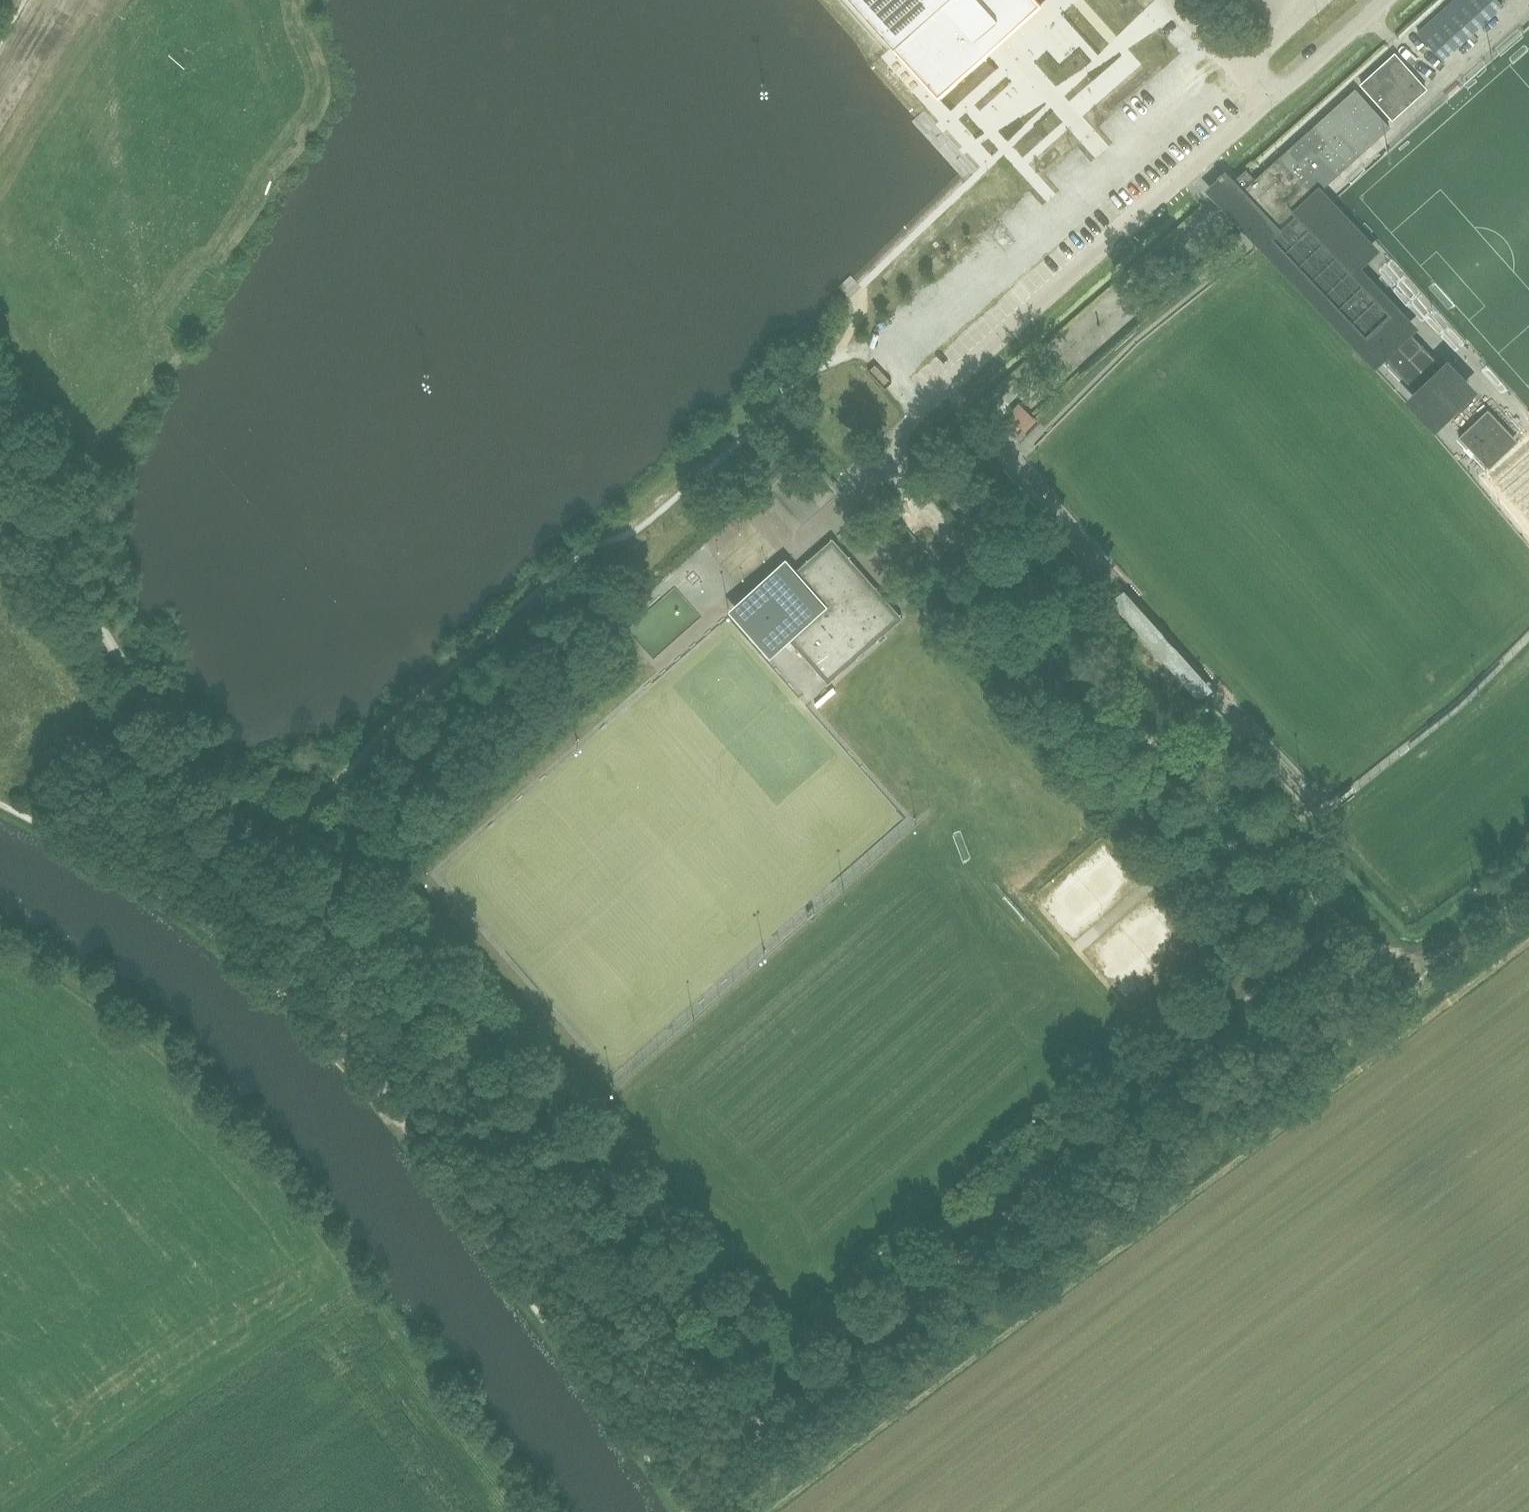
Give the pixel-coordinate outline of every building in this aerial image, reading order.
[(1037,0),(852,0),(939,96),(1040,4),(1037,0)] [(1503,6),(1498,0),(1455,0),(1419,32),(1443,59),(1503,6)] [(1375,71),(1361,84),(1392,118),(1426,88),(1397,56),(1377,74),(1375,71)] [(1266,236),(1363,339),(1389,313),(1293,212),(1388,128),(1355,90),(1236,196),(1269,233),(1266,236)] [(1440,364),(1411,333),(1385,358),(1414,389),(1404,398),(1435,430),(1478,390),(1448,357),(1440,364)] [(1518,440),(1488,408),(1459,436),(1489,468),(1518,440)] [(784,562),(744,597),(750,603),(785,643),(789,639),(828,683),(903,616),(833,537),(793,572),(784,562)] [(1199,700),(1200,699),(1213,687),(1125,588),(1110,601),(1199,700)]
